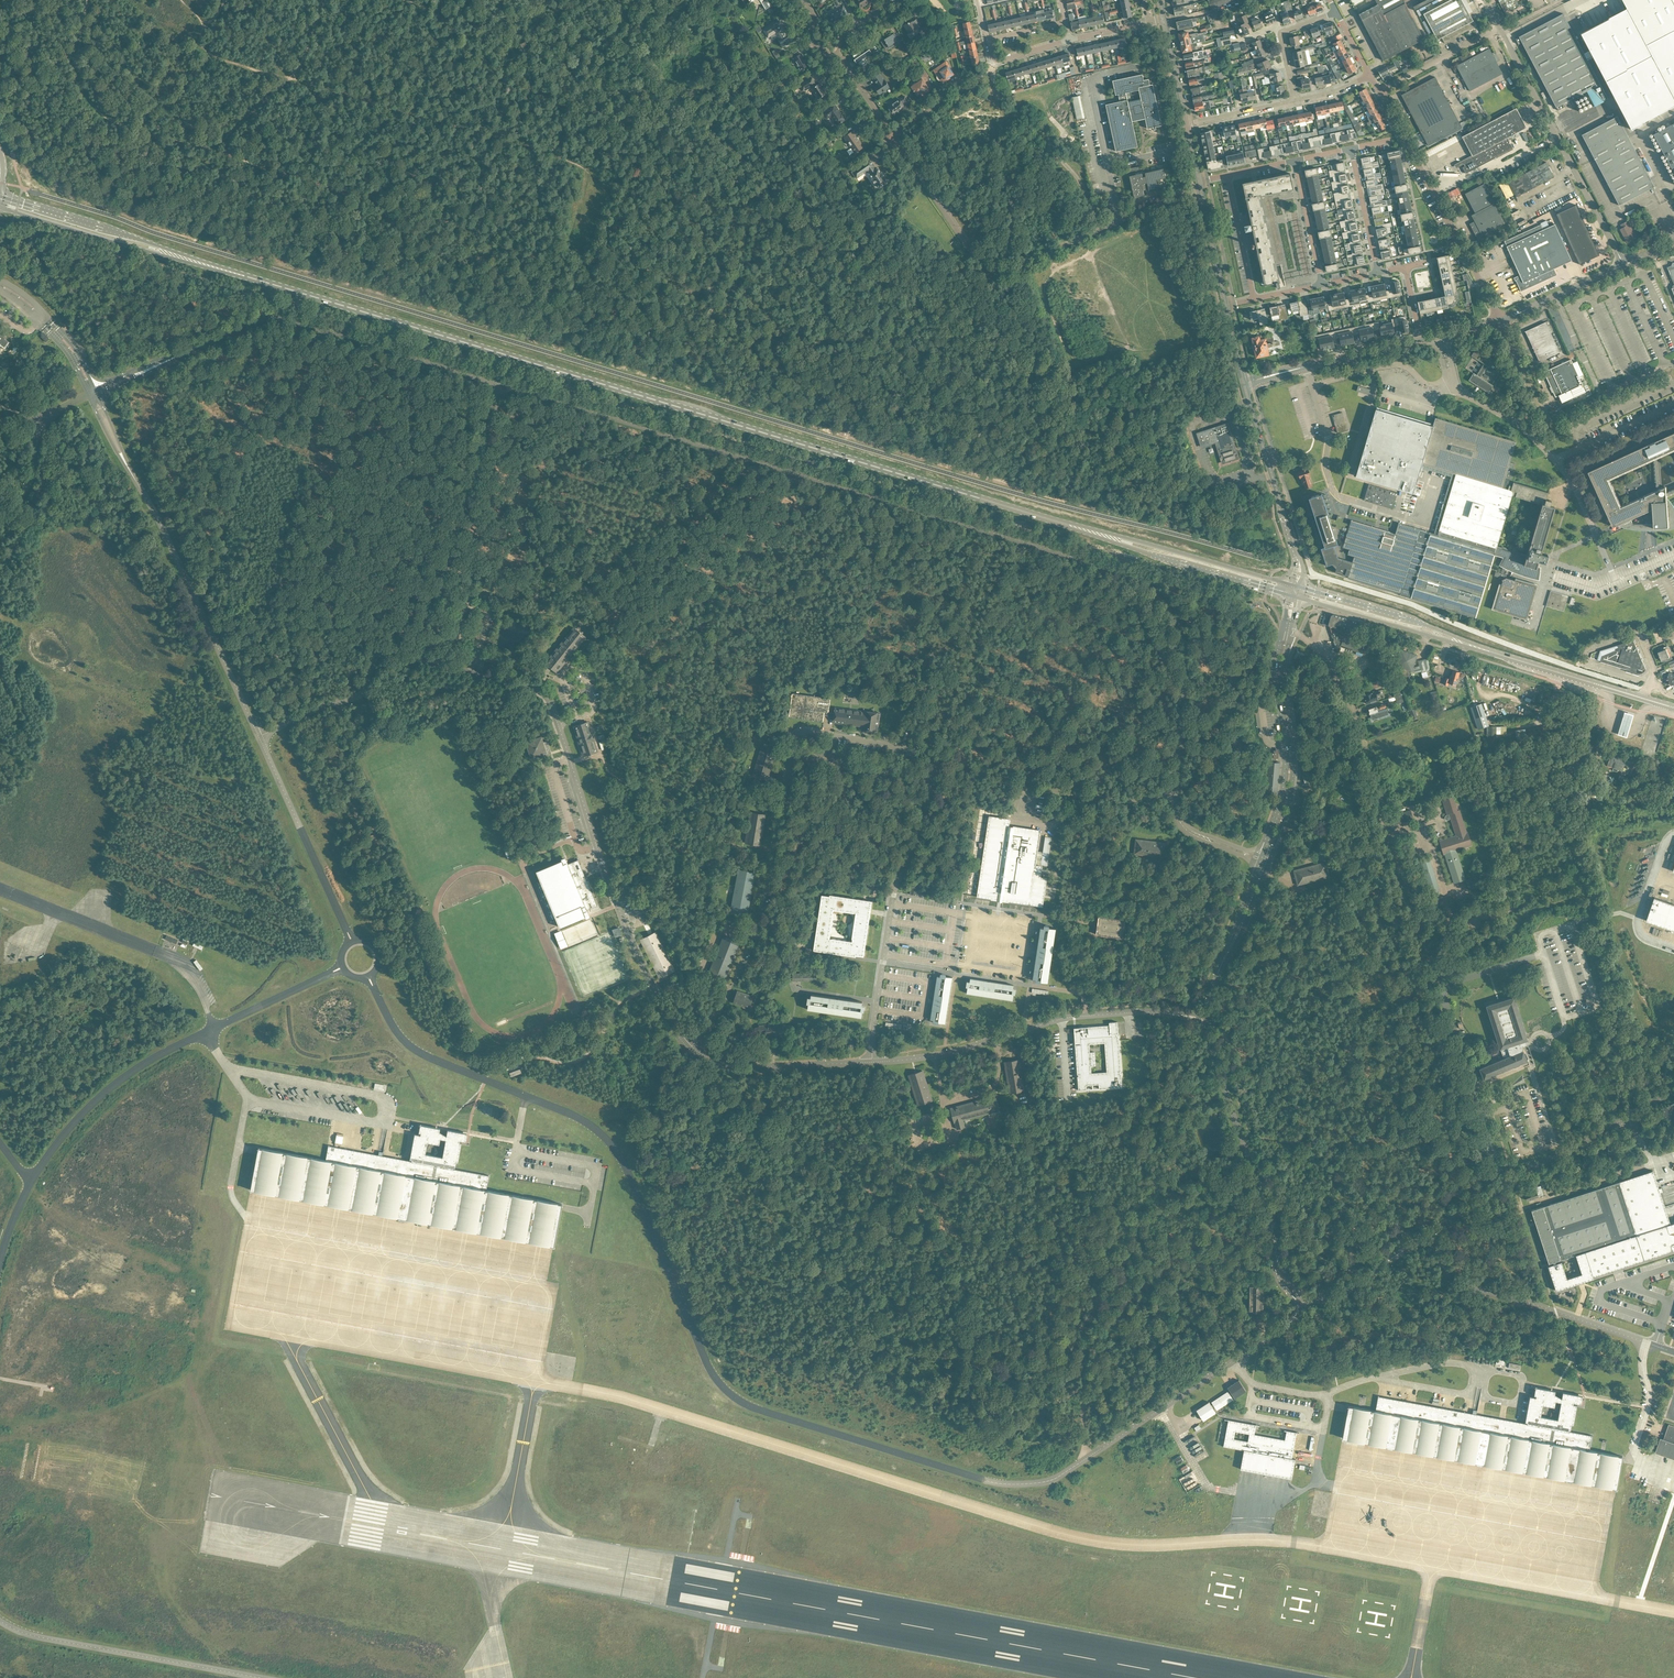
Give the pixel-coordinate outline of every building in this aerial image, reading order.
[(766,9),(772,6),(770,2),(769,3),(767,0),(743,0),(746,5),(748,4),(751,2),(754,0),(754,1),(756,3),(758,3),(761,3),(761,2),(766,9)] [(859,9),(872,1),(871,0),(855,0),(854,1),(859,9)] [(1121,2),(1123,10),(1130,8),(1128,0),(1121,2)] [(1211,8),(1233,0),(1208,0),(1211,8)] [(1288,0),(1286,1),(1289,9),(1290,13),(1293,12),(1296,19),(1303,17),(1299,5),(1295,6),(1297,11),(1293,12),(1292,9),(1288,0)] [(1312,1),(1316,12),(1323,10),(1320,1),(1316,2),(1316,0),(1311,0),(1312,1)] [(1378,4),(1380,10),(1381,10),(1383,13),(1404,1),(1403,0),(1375,0),(1378,4)] [(1474,21),(1474,20),(1473,20),(1462,0),(1450,0),(1424,14),(1435,35),(1437,40),(1442,37),(1445,43),(1477,26),(1474,21)] [(1498,0),(1504,12),(1518,4),(1516,0),(1498,0)] [(1580,34),(1589,51),(1584,53),(1587,60),(1593,57),(1631,129),(1673,106),(1673,0),(1624,0),(1629,8),(1580,34)] [(1316,12),(1312,1),(1309,2),(1311,6),(1307,8),(1309,15),(1310,14),(1310,15),(1313,14),(1313,13),(1316,12)] [(1380,10),(1378,4),(1359,14),(1360,16),(1359,16),(1360,19),(1361,18),(1362,20),(1380,54),(1383,61),(1424,39),(1404,1),(1383,13),(1381,10),(1380,10)] [(1173,8),(1175,16),(1187,13),(1187,9),(1192,8),(1191,4),(1173,8)] [(849,15),(843,6),(828,15),(834,24),(849,15)] [(1251,8),(1252,10),(1254,14),(1259,12),(1257,6),(1251,8)] [(1130,8),(1123,10),(1124,14),(1121,14),(1122,19),(1132,17),(1130,8)] [(1036,14),(1038,21),(1046,19),(1044,12),(1043,10),(1036,11),(1036,14)] [(1053,10),(1044,12),(1046,19),(1054,17),(1053,10)] [(1079,21),(1078,18),(1074,19),(1073,13),(1068,14),(1070,23),(1071,23),(1072,29),(1072,30),(1080,28),(1079,21)] [(1264,16),(1266,19),(1268,24),(1276,20),(1273,13),(1264,16)] [(1608,98),(1600,84),(1587,60),(1584,53),(1563,13),(1519,37),(1516,39),(1518,44),(1522,42),(1556,107),(1558,110),(1565,107),(1563,104),(1591,89),(1603,101),(1608,98)] [(1036,14),(1028,16),(1030,23),(1038,21),(1036,14)] [(1281,16),(1284,24),(1291,21),(1288,14),(1287,14),(1281,16)] [(1103,15),(1095,17),(1097,24),(1105,22),(1103,15)] [(1249,22),(1247,17),(1246,15),(1238,18),(1241,25),(1237,27),(1240,35),(1245,33),(1246,34),(1247,33),(1248,32),(1249,32),(1248,29),(1251,27),(1249,23),(1249,22)] [(1252,22),(1253,24),(1254,26),(1255,29),(1263,26),(1258,15),(1255,17),(1256,20),(1252,22)] [(1028,16),(1020,18),(1022,25),(1030,23),(1028,16)] [(1095,17),(1087,19),(1088,26),(1097,24),(1095,17)] [(1176,22),(1178,30),(1194,27),(1193,22),(1197,21),(1196,17),(1176,22)] [(1020,18),(1012,19),(1014,27),(1022,25),(1020,18)] [(922,28),(921,26),(917,19),(910,23),(909,22),(908,23),(904,25),(909,33),(908,34),(910,37),(916,34),(916,35),(923,30),(927,35),(932,32),(927,25),(922,28)] [(1012,19),(1004,21),(1006,28),(1014,27),(1012,19)] [(1087,19),(1079,21),(1080,28),(1088,26),(1087,19)] [(787,33),(780,21),(764,30),(768,37),(776,33),(779,38),(778,38),(782,46),(793,39),(788,32),(787,33)] [(963,23),(965,30),(972,28),(970,21),(963,23)] [(1004,21),(996,23),(997,30),(1006,28),(1004,21)] [(1329,30),(1331,35),(1335,34),(1331,22),(1323,25),(1325,32),(1329,30)] [(997,30),(996,23),(988,25),(989,32),(997,30)] [(1310,29),(1312,34),(1313,37),(1320,35),(1317,27),(1310,29)] [(965,30),(966,37),(973,35),(972,28),(965,30)] [(1234,28),(1223,31),(1224,37),(1235,34),(1234,28)] [(1180,38),(1180,40),(1204,35),(1207,35),(1206,32),(1197,34),(1197,33),(1188,35),(1188,32),(1179,34),(1179,35),(1179,36),(1179,37),(1180,38)] [(896,42),(899,40),(894,33),(892,35),(891,34),(883,38),(883,40),(881,41),(885,48),(888,47),(889,48),(897,43),(896,42)] [(963,41),(964,45),(975,42),(973,35),(966,37),(967,40),(963,41)] [(1204,35),(1180,40),(1180,41),(1180,43),(1181,43),(1181,46),(1202,42),(1205,41),(1204,41),(1203,35),(1204,35)] [(1291,46),(1300,44),(1299,40),(1302,39),(1301,35),(1290,38),(1291,46)] [(899,40),(900,43),(905,52),(909,49),(903,38),(899,40)] [(1125,38),(1117,40),(1119,47),(1127,45),(1125,38)] [(1117,40),(1109,42),(1110,49),(1119,47),(1117,40)] [(1254,47),(1255,50),(1262,47),(1259,40),(1248,45),(1249,48),(1254,47)] [(1334,46),(1336,50),(1343,46),(1344,46),(1344,45),(1342,42),(1341,42),(1340,40),(1335,43),(1332,44),(1334,46)] [(969,48),(969,51),(977,49),(975,42),(964,45),(964,49),(969,48)] [(1101,43),(1102,50),(1103,53),(1108,52),(1108,49),(1110,49),(1109,42),(1101,43)] [(1202,42),(1181,46),(1182,49),(1182,51),(1183,51),(1183,52),(1188,51),(1192,50),(1191,47),(1197,46),(1202,45),(1202,42)] [(1101,43),(1093,45),(1094,52),(1102,50),(1101,43)] [(1093,45),(1084,47),(1086,54),(1094,52),(1093,45)] [(1336,50),(1339,56),(1346,52),(1343,46),(1344,46),(1336,50)] [(1086,54),(1084,47),(1076,49),(1078,56),(1086,54)] [(1262,47),(1255,50),(1251,52),(1254,59),(1266,54),(1262,47)] [(1503,74),(1496,62),(1494,57),(1497,55),(1495,51),(1492,53),(1489,48),(1456,66),(1470,91),(1503,74)] [(870,49),(862,54),(860,50),(853,55),(864,72),(871,67),(865,58),(872,53),(870,49)] [(969,51),(971,58),(978,56),(977,49),(969,51)] [(1184,60),(1190,58),(1194,58),(1194,56),(1195,56),(1196,60),(1204,58),(1202,50),(1197,51),(1183,54),(1184,60)] [(793,55),(795,58),(794,58),(795,61),(797,60),(799,63),(797,64),(801,70),(809,65),(806,61),(804,58),(802,53),(801,54),(799,51),(793,55)] [(1294,59),(1294,60),(1306,57),(1305,51),(1301,52),(1301,51),(1293,52),(1294,56),(1293,56),(1293,57),(1293,59),(1294,60),(1294,59)] [(1339,56),(1343,61),(1349,58),(1350,56),(1348,54),(1347,53),(1346,52),(1339,56)] [(1069,53),(1061,56),(1063,63),(1064,66),(1069,64),(1068,61),(1071,60),(1069,53)] [(978,56),(971,58),(973,65),(980,63),(978,56)] [(1061,56),(1053,58),(1055,65),(1063,63),(1061,56)] [(1304,66),(1305,69),(1309,68),(1318,66),(1317,63),(1308,65),(1306,57),(1294,60),(1295,61),(1294,61),(1294,63),(1295,64),(1296,67),(1304,66)] [(1053,58),(1045,60),(1048,67),(1055,65),(1053,58)] [(1208,58),(1205,59),(1193,61),(1185,63),(1185,65),(1185,68),(1186,68),(1194,67),(1194,68),(1199,67),(1198,64),(1209,62),(1208,58)] [(1343,61),(1346,67),(1353,64),(1349,58),(1343,61)] [(1248,65),(1248,66),(1250,70),(1259,66),(1259,68),(1261,67),(1263,71),(1268,69),(1269,69),(1269,68),(1271,67),(1268,60),(1264,61),(1263,59),(1254,62),(1248,65)] [(1045,60),(1037,63),(1040,70),(1048,67),(1045,60)] [(1394,63),(1379,71),(1381,76),(1400,66),(1398,60),(1394,63)] [(941,81),(943,83),(947,80),(946,79),(954,74),(948,66),(949,65),(946,61),(934,70),(937,75),(937,76),(937,77),(937,78),(938,80),(939,80),(941,81)] [(1037,63),(1029,65),(1032,72),(1040,70),(1037,63)] [(1353,64),(1346,67),(1349,74),(1356,70),(1353,64)] [(1029,65),(1021,68),(1024,75),(1032,72),(1029,65)] [(1071,72),(1066,74),(1067,76),(1075,74),(1073,65),(1069,66),(1071,72)] [(1203,74),(1206,74),(1205,70),(1210,69),(1209,65),(1187,70),(1188,77),(1200,74),(1200,76),(1203,75),(1203,74)] [(1021,68),(1013,70),(1016,77),(1024,75),(1021,68)] [(918,94),(920,97),(933,88),(929,83),(926,85),(924,82),(927,80),(925,77),(928,75),(924,70),(919,74),(922,79),(912,87),(914,90),(914,91),(914,92),(915,91),(917,95),(918,94)] [(1016,77),(1013,70),(1005,73),(1008,80),(1016,77)] [(1321,73),(1322,77),(1324,84),(1331,82),(1331,80),(1334,79),(1331,71),(1321,73)] [(1213,74),(1215,80),(1223,78),(1222,72),(1213,74)] [(1280,72),(1270,74),(1271,78),(1273,78),(1273,82),(1282,80),(1280,72)] [(875,87),(876,89),(880,94),(883,92),(884,93),(886,91),(886,90),(890,87),(885,80),(884,81),(879,74),(873,79),(877,85),(875,87)] [(1132,120),(1137,118),(1137,120),(1140,120),(1140,118),(1145,117),(1147,129),(1153,127),(1154,130),(1156,129),(1156,127),(1162,125),(1157,105),(1161,105),(1160,101),(1157,102),(1153,84),(1150,85),(1149,79),(1144,80),(1142,74),(1113,80),(1116,95),(1118,94),(1119,97),(1120,101),(1112,103),(1111,101),(1105,102),(1116,151),(1138,147),(1132,120)] [(1205,75),(1194,78),(1189,79),(1190,85),(1198,84),(1198,82),(1204,80),(1204,78),(1205,78),(1205,75)] [(1313,83),(1311,77),(1305,79),(1305,76),(1297,78),(1299,85),(1302,84),(1303,89),(1306,88),(1307,89),(1310,89),(1310,87),(1311,87),(1310,83),(1313,83)] [(804,91),(811,87),(812,88),(812,89),(819,99),(827,93),(825,90),(826,89),(823,86),(822,86),(820,83),(816,86),(815,84),(816,83),(812,77),(800,84),(804,91)] [(1315,77),(1311,77),(1313,83),(1316,82),(1316,86),(1324,84),(1322,77),(1315,78),(1315,77)] [(1435,77),(1401,95),(1408,107),(1407,108),(1409,113),(1410,112),(1415,120),(1449,102),(1435,77)] [(1191,89),(1192,95),(1201,93),(1200,91),(1207,89),(1207,86),(1208,86),(1207,85),(1191,89)] [(1276,91),(1271,92),(1272,95),(1277,94),(1278,96),(1281,95),(1280,93),(1284,92),(1283,85),(1275,87),(1276,91)] [(1249,100),(1247,90),(1246,88),(1242,89),(1243,94),(1240,94),(1240,96),(1241,97),(1242,102),(1249,100)] [(1254,88),(1247,90),(1249,100),(1257,99),(1255,91),(1254,91),(1254,88)] [(1359,92),(1362,98),(1369,95),(1366,89),(1359,92)] [(1213,92),(1192,97),(1194,103),(1202,101),(1201,99),(1214,96),(1213,92)] [(1085,117),(1080,95),(1072,98),(1077,119),(1085,117)] [(1362,98),(1365,104),(1372,101),(1369,95),(1362,98)] [(888,106),(894,115),(898,112),(899,112),(898,110),(900,109),(901,111),(902,110),(905,107),(904,106),(906,105),(910,103),(905,96),(902,98),(902,99),(900,100),(899,99),(888,106)] [(1365,104),(1368,110),(1375,107),(1372,101),(1365,104)] [(1203,102),(1199,103),(1194,104),(1194,105),(1194,107),(1195,107),(1195,110),(1200,109),(1201,110),(1210,108),(1209,104),(1203,105),(1203,102)] [(1342,102),(1335,103),(1337,111),(1344,110),(1342,102)] [(1449,102),(1415,120),(1420,131),(1425,128),(1426,130),(1427,130),(1428,132),(1439,126),(1445,136),(1462,128),(1449,102)] [(1335,103),(1329,104),(1331,116),(1337,114),(1337,111),(1335,103)] [(827,109),(827,110),(823,113),(826,118),(830,115),(838,125),(845,120),(845,119),(846,119),(842,113),(841,114),(834,104),(827,109)] [(1322,106),(1324,114),(1325,117),(1331,116),(1329,104),(1322,106)] [(1324,117),(1325,117),(1324,114),(1322,106),(1315,107),(1317,113),(1318,119),(1325,118),(1324,117)] [(1368,110),(1372,116),(1379,113),(1375,107),(1368,110)] [(1515,110),(1464,137),(1473,155),(1471,156),(1472,157),(1462,162),(1463,164),(1465,166),(1463,167),(1466,173),(1477,167),(1513,148),(1508,138),(1507,138),(1507,137),(1524,127),(1515,110)] [(1311,112),(1304,113),(1306,121),(1312,120),(1312,117),(1311,112)] [(1304,113),(1298,114),(1299,122),(1306,121),(1304,113)] [(1372,124),(1382,119),(1379,113),(1372,116),(1367,119),(1370,124),(1372,124)] [(1298,114),(1291,116),(1293,124),(1299,122),(1298,114)] [(1284,116),(1285,117),(1286,125),(1289,125),(1290,129),(1294,128),(1293,124),(1291,116),(1288,116),(1288,115),(1284,116)] [(1582,135),(1619,205),(1654,186),(1617,116),(1582,135)] [(1286,125),(1285,117),(1278,119),(1278,120),(1276,121),(1278,131),(1283,130),(1282,126),(1286,125)] [(1265,118),(1258,119),(1260,127),(1266,126),(1267,126),(1266,121),(1265,118)] [(1258,119),(1252,121),(1253,129),(1260,127),(1258,119)] [(1382,119),(1372,124),(1375,130),(1378,128),(1379,131),(1385,128),(1383,125),(1385,124),(1382,119)] [(1272,120),(1266,121),(1267,126),(1266,126),(1267,129),(1274,128),(1272,120)] [(1245,122),(1247,130),(1248,133),(1254,131),(1253,129),(1252,121),(1245,122)] [(1240,132),(1247,130),(1245,122),(1239,124),(1240,132)] [(1653,131),(1673,172),(1673,124),(1659,132),(1657,129),(1653,131)] [(1235,125),(1229,126),(1231,136),(1230,136),(1231,137),(1240,135),(1238,128),(1235,129),(1235,125)] [(1221,132),(1222,137),(1222,139),(1226,138),(1225,137),(1230,136),(1231,136),(1229,126),(1223,127),(1224,131),(1221,132)] [(1421,133),(1419,134),(1423,142),(1426,141),(1428,145),(1435,142),(1434,140),(1436,140),(1436,141),(1445,136),(1439,126),(1428,132),(1427,130),(1426,130),(1425,128),(1420,131),(1421,133)] [(1340,131),(1335,133),(1337,142),(1349,139),(1353,138),(1352,133),(1355,132),(1353,129),(1347,130),(1348,135),(1341,136),(1340,131)] [(1200,133),(1202,139),(1211,137),(1213,137),(1212,130),(1205,131),(1205,132),(1200,133)] [(856,152),(864,147),(853,131),(844,137),(851,147),(852,147),(852,146),(856,152)] [(1324,135),(1316,137),(1317,141),(1320,140),(1321,145),(1325,144),(1325,145),(1337,142),(1335,133),(1330,134),(1331,138),(1325,140),(1324,135)] [(1302,140),(1296,141),(1299,151),(1299,150),(1311,148),(1310,147),(1314,146),(1313,141),(1317,141),(1316,137),(1308,138),(1309,143),(1303,144),(1302,140)] [(1285,143),(1277,145),(1278,149),(1281,148),(1282,153),(1286,152),(1286,153),(1298,150),(1298,151),(1299,151),(1296,141),(1291,142),(1292,146),(1286,148),(1285,143)] [(1278,149),(1277,145),(1269,147),(1270,151),(1264,152),(1263,148),(1258,149),(1260,159),(1272,156),(1272,155),(1276,154),(1275,150),(1278,149)] [(1245,151),(1246,158),(1257,156),(1255,149),(1245,151)] [(1237,152),(1237,154),(1239,163),(1245,162),(1243,150),(1237,152)] [(1387,153),(1389,159),(1401,156),(1400,156),(1399,150),(1387,153)] [(1363,169),(1363,170),(1379,166),(1378,161),(1371,162),(1369,157),(1369,156),(1361,158),(1361,159),(1362,163),(1362,165),(1363,165),(1364,165),(1365,169),(1364,169),(1363,169)] [(1390,164),(1401,162),(1401,161),(1400,156),(1401,156),(1389,159),(1390,164)] [(882,186),(883,187),(886,185),(885,184),(888,182),(885,178),(886,177),(882,172),(881,173),(878,168),(876,170),(873,167),(875,166),(870,159),(852,172),(857,178),(869,170),(871,173),(870,174),(873,178),(872,179),(876,184),(877,184),(880,188),(882,186)] [(1216,159),(1206,161),(1208,167),(1211,166),(1211,169),(1224,167),(1223,167),(1227,166),(1227,165),(1226,166),(1226,164),(1223,164),(1222,159),(1216,161),(1216,159)] [(1330,177),(1336,176),(1344,174),(1343,170),(1344,170),(1343,167),(1344,167),(1343,162),(1344,162),(1343,162),(1333,164),(1335,169),(1329,171),(1330,177)] [(1391,169),(1391,170),(1403,167),(1402,167),(1401,162),(1390,164),(1391,169)] [(1508,182),(1514,194),(1516,197),(1554,177),(1546,162),(1508,182)] [(1365,181),(1381,177),(1380,172),(1373,174),(1372,168),(1379,167),(1379,166),(1363,170),(1364,175),(1365,176),(1367,176),(1368,180),(1365,181)] [(1306,176),(1318,174),(1317,168),(1305,170),(1306,176)] [(1149,191),(1157,190),(1157,189),(1156,189),(1153,178),(1165,175),(1165,176),(1164,169),(1145,173),(1146,177),(1143,177),(1142,173),(1129,176),(1130,177),(1135,198),(1134,198),(1134,199),(1144,195),(1143,189),(1145,188),(1148,187),(1149,191)] [(1274,215),(1269,194),(1294,188),(1290,173),(1258,180),(1257,180),(1252,181),(1252,182),(1243,184),(1246,197),(1247,197),(1251,220),(1252,224),(1250,225),(1250,224),(1244,225),(1246,231),(1251,230),(1251,229),(1253,229),(1265,285),(1276,282),(1277,288),(1280,287),(1279,282),(1276,266),(1284,264),(1274,215)] [(1332,188),(1338,187),(1346,185),(1345,182),(1346,181),(1346,178),(1347,178),(1346,174),(1346,173),(1344,174),(1336,176),(1337,181),(1331,182),(1332,188)] [(1307,176),(1308,182),(1319,179),(1318,174),(1306,176),(1307,176)] [(1369,187),(1370,192),(1384,189),(1383,183),(1375,185),(1374,179),(1381,178),(1381,177),(1365,181),(1366,181),(1367,186),(1367,188),(1368,187),(1369,187)] [(1394,186),(1395,186),(1406,184),(1405,179),(1405,178),(1394,181),(1395,186),(1394,186)] [(1469,224),(1479,242),(1493,234),(1491,230),(1505,223),(1484,183),(1465,194),(1475,213),(1471,215),(1474,221),(1469,224)] [(1333,193),(1335,199),(1348,196),(1348,193),(1349,193),(1348,190),(1349,189),(1348,185),(1348,184),(1346,185),(1338,187),(1339,192),(1333,193)] [(1395,186),(1396,192),(1408,190),(1408,189),(1406,184),(1395,186)] [(1370,203),(1386,200),(1379,201),(1378,196),(1385,194),(1384,189),(1370,192),(1371,196),(1370,196),(1369,197),(1369,198),(1370,203)] [(1397,197),(1397,198),(1409,195),(1408,195),(1407,190),(1408,190),(1396,192),(1397,197)] [(1398,203),(1399,203),(1410,201),(1409,201),(1408,195),(1409,195),(1397,198),(1398,198),(1399,203),(1398,203)] [(1312,204),(1324,202),(1324,201),(1323,201),(1322,196),(1312,198),(1313,204),(1312,204)] [(1342,204),(1343,209),(1351,208),(1353,207),(1352,202),(1351,203),(1350,200),(1349,200),(1348,196),(1335,199),(1336,205),(1342,204)] [(1373,214),(1373,215),(1389,211),(1381,212),(1380,207),(1387,205),(1386,200),(1370,203),(1370,204),(1372,203),(1373,203),(1374,207),(1373,208),(1371,208),(1372,210),(1373,214)] [(1313,210),(1325,207),(1324,202),(1312,204),(1313,210)] [(1556,214),(1579,264),(1599,255),(1576,205),(1556,214)] [(1400,214),(1401,215),(1413,212),(1412,212),(1411,207),(1411,206),(1400,209),(1401,214),(1400,214)] [(1314,210),(1315,215),(1326,213),(1325,208),(1325,207),(1313,210),(1314,210)] [(1344,215),(1345,220),(1353,219),(1356,218),(1355,218),(1354,214),(1353,214),(1352,211),(1351,208),(1343,209),(1337,210),(1338,213),(1338,216),(1338,217),(1344,215)] [(1389,211),(1373,215),(1375,214),(1376,219),(1374,219),(1374,221),(1375,226),(1384,224),(1383,218),(1390,217),(1389,211)] [(1401,215),(1402,220),(1414,218),(1413,212),(1401,215)] [(1403,226),(1415,223),(1414,223),(1413,218),(1414,218),(1402,220),(1404,226),(1403,226)] [(1347,227),(1348,231),(1348,232),(1356,230),(1358,230),(1358,229),(1357,225),(1356,225),(1355,222),(1354,222),(1353,219),(1345,220),(1340,221),(1341,228),(1347,227)] [(1620,229),(1627,243),(1637,237),(1629,220),(1621,225),(1623,228),(1620,229)] [(1376,229),(1377,232),(1378,237),(1388,235),(1386,227),(1392,226),(1391,222),(1384,224),(1375,226),(1377,226),(1378,229),(1377,229),(1376,229)] [(1318,232),(1330,230),(1330,229),(1329,229),(1328,224),(1318,226),(1319,232),(1318,232)] [(1543,230),(1506,246),(1517,270),(1520,275),(1515,277),(1518,285),(1521,291),(1556,275),(1554,269),(1564,264),(1572,260),(1569,255),(1559,234),(1557,230),(1555,224),(1543,230)] [(1318,232),(1319,238),(1331,235),(1330,230),(1318,232)] [(1349,238),(1350,243),(1358,241),(1360,241),(1359,236),(1358,236),(1357,233),(1356,233),(1356,230),(1348,232),(1348,231),(1342,233),(1343,239),(1349,238)] [(1320,238),(1321,243),(1332,241),(1331,236),(1331,235),(1319,238),(1320,238)] [(1380,248),(1382,248),(1390,246),(1388,238),(1378,240),(1380,248)] [(1408,248),(1420,246),(1420,245),(1419,245),(1418,240),(1407,242),(1407,243),(1408,248)] [(1352,249),(1353,254),(1360,252),(1361,253),(1363,252),(1362,247),(1360,247),(1360,244),(1359,245),(1358,241),(1350,243),(1344,244),(1346,250),(1352,249)] [(1390,246),(1382,248),(1383,251),(1381,252),(1382,259),(1382,260),(1393,257),(1392,257),(1390,246)] [(1420,246),(1408,248),(1409,254),(1421,252),(1420,246)] [(1353,254),(1347,255),(1348,261),(1354,260),(1355,266),(1365,263),(1364,258),(1363,259),(1362,256),(1361,256),(1361,253),(1360,252),(1353,254)] [(1438,263),(1450,260),(1449,255),(1436,257),(1436,258),(1437,257),(1438,263)] [(1325,266),(1337,263),(1335,258),(1325,260),(1326,265),(1325,266)] [(1439,268),(1439,269),(1451,266),(1450,260),(1438,263),(1439,268)] [(1337,263),(1325,266),(1327,272),(1339,269),(1337,263)] [(1440,274),(1453,271),(1451,266),(1439,269),(1440,269),(1441,274),(1440,274)] [(1441,279),(1441,280),(1454,277),(1453,271),(1440,274),(1441,274),(1442,279),(1441,279)] [(1442,285),(1455,282),(1454,277),(1441,280),(1442,280),(1443,285),(1442,285)] [(1392,289),(1389,290),(1391,297),(1401,295),(1399,288),(1400,288),(1399,284),(1399,285),(1398,281),(1391,282),(1392,289)] [(1443,290),(1443,291),(1456,288),(1455,282),(1442,285),(1443,285),(1444,290),(1443,290)] [(1384,284),(1377,285),(1380,300),(1391,297),(1389,290),(1386,291),(1384,284)] [(1372,294),(1369,294),(1370,302),(1380,300),(1377,285),(1371,286),(1372,294)] [(1364,288),(1357,289),(1360,304),(1370,302),(1369,294),(1365,295),(1364,288)] [(1444,295),(1453,301),(1454,299),(1453,294),(1457,294),(1456,288),(1443,291),(1444,291),(1445,294),(1445,295),(1444,295)] [(1352,298),(1348,299),(1350,306),(1360,304),(1357,289),(1350,291),(1352,298)] [(1343,292),(1337,294),(1340,308),(1350,306),(1348,299),(1345,300),(1343,292)] [(1332,302),(1328,303),(1330,310),(1340,308),(1337,294),(1330,295),(1332,302)] [(1440,296),(1442,309),(1448,308),(1447,304),(1452,303),(1453,301),(1444,295),(1444,296),(1440,297),(1440,296)] [(1434,297),(1437,310),(1442,309),(1440,296),(1440,297),(1435,298),(1434,297)] [(1323,297),(1317,298),(1319,309),(1326,308),(1326,311),(1330,310),(1328,303),(1325,304),(1323,297)] [(1429,299),(1431,311),(1437,310),(1434,297),(1434,298),(1429,299)] [(1319,309),(1317,298),(1310,299),(1312,307),(1308,307),(1310,315),(1320,313),(1319,309)] [(1423,300),(1426,312),(1431,311),(1429,299),(1424,300),(1423,300)] [(1426,312),(1423,300),(1418,302),(1418,301),(1417,301),(1420,314),(1426,312)] [(1298,302),(1298,301),(1290,303),(1291,307),(1291,308),(1292,311),(1299,310),(1301,316),(1309,314),(1306,302),(1302,303),(1302,301),(1298,302)] [(1278,306),(1270,307),(1271,311),(1270,311),(1271,312),(1272,316),(1279,314),(1280,320),(1288,319),(1286,306),(1282,307),(1281,305),(1278,306)] [(1258,310),(1257,310),(1258,310),(1250,312),(1250,315),(1250,316),(1251,316),(1252,320),(1259,318),(1260,325),(1268,323),(1265,311),(1262,311),(1261,310),(1258,310)] [(1395,318),(1397,326),(1400,325),(1402,332),(1408,331),(1408,327),(1408,326),(1408,323),(1407,323),(1405,316),(1395,318)] [(1392,322),(1386,324),(1388,335),(1395,334),(1393,326),(1397,326),(1395,318),(1391,319),(1392,322)] [(1378,322),(1375,323),(1376,330),(1380,329),(1381,336),(1388,335),(1386,324),(1379,325),(1378,322)] [(1525,331),(1539,362),(1560,352),(1546,322),(1525,331)] [(1364,325),(1365,328),(1368,339),(1374,338),(1373,331),(1376,330),(1375,323),(1364,325)] [(1358,326),(1355,327),(1356,334),(1360,333),(1361,341),(1368,339),(1365,328),(1359,330),(1358,326)] [(1355,327),(1344,329),(1348,344),(1354,342),(1353,335),(1356,334),(1355,327)] [(1344,329),(1334,331),(1336,338),(1339,338),(1341,345),(1347,344),(1348,344),(1344,329)] [(1334,331),(1324,333),(1327,348),(1328,348),(1334,347),(1332,339),(1336,338),(1334,331)] [(2,347),(6,350),(11,343),(4,339),(6,337),(0,332),(0,349),(2,347)] [(1327,348),(1324,333),(1314,335),(1316,343),(1319,342),(1321,349),(1327,348)] [(41,336),(46,342),(50,339),(49,337),(48,338),(44,334),(42,336),(41,334),(42,335),(41,336)] [(1261,335),(1257,336),(1253,337),(1254,338),(1253,338),(1257,357),(1267,354),(1266,349),(1267,349),(1267,347),(1280,345),(1279,341),(1274,342),(1273,337),(1262,340),(1261,335)] [(1494,360),(1476,348),(1471,356),(1484,364),(1477,375),(1473,373),(1468,380),(1488,393),(1493,385),(1480,377),(1487,366),(1489,367),(1494,360)] [(1544,372),(1555,397),(1559,395),(1562,402),(1585,392),(1570,359),(1544,372)] [(1357,391),(1369,394),(1370,389),(1359,386),(1358,385),(1357,391)] [(1413,493),(1422,464),(1433,426),(1376,409),(1356,476),(1413,493)] [(1342,412),(1337,414),(1332,415),(1337,433),(1348,430),(1342,412)] [(1344,522),(1341,521),(1342,518),(1339,517),(1338,520),(1329,518),(1331,523),(1336,524),(1336,527),(1341,529),(1342,526),(1348,528),(1343,547),(1349,549),(1348,555),(1354,556),(1352,562),(1348,575),(1347,577),(1400,593),(1400,594),(1475,617),(1494,553),(1505,556),(1501,565),(1503,566),(1501,573),(1496,571),(1494,576),(1502,578),(1502,579),(1502,581),(1501,584),(1494,607),(1513,613),(1525,617),(1535,586),(1523,583),(1524,581),(1524,580),(1516,577),(1516,578),(1515,580),(1506,577),(1505,578),(1505,577),(1505,574),(1504,574),(1506,567),(1510,569),(1514,571),(1519,572),(1523,574),(1527,575),(1527,576),(1529,576),(1532,577),(1534,577),(1536,578),(1538,578),(1539,568),(1536,568),(1538,560),(1545,563),(1548,555),(1540,553),(1554,507),(1549,505),(1551,500),(1546,499),(1548,492),(1513,482),(1509,481),(1512,473),(1514,463),(1510,462),(1516,442),(1510,440),(1435,418),(1433,426),(1422,464),(1456,474),(1447,502),(1437,535),(1398,523),(1397,526),(1395,533),(1351,520),(1350,524),(1347,523),(1346,523),(1344,522)] [(1210,445),(1216,443),(1217,442),(1220,453),(1219,453),(1222,462),(1238,457),(1235,448),(1234,448),(1233,444),(1233,443),(1231,439),(1232,438),(1231,436),(1230,437),(1230,434),(1231,434),(1229,429),(1230,429),(1229,428),(1227,423),(1219,425),(1219,426),(1220,426),(1220,427),(1217,428),(1213,429),(1212,429),(1208,431),(1203,432),(1198,434),(1197,434),(1198,436),(1199,436),(1202,446),(1207,444),(1209,443),(1210,445)] [(1589,472),(1614,527),(1618,525),(1621,526),(1624,527),(1627,528),(1630,528),(1631,529),(1634,529),(1637,529),(1641,530),(1644,530),(1650,530),(1654,530),(1659,530),(1663,530),(1663,529),(1666,529),(1669,528),(1671,528),(1673,528),(1673,527),(1673,506),(1673,504),(1672,503),(1671,502),(1670,501),(1669,500),(1669,499),(1668,499),(1667,498),(1667,496),(1673,492),(1673,490),(1667,493),(1667,486),(1659,489),(1657,458),(1673,450),(1673,433),(1589,472)] [(1301,478),(1309,476),(1310,475),(1308,467),(1302,469),(1302,471),(1298,472),(1298,473),(1298,474),(1299,477),(1300,478),(1301,478)] [(1309,476),(1301,478),(1302,483),(1304,483),(1305,488),(1307,488),(1311,487),(1311,486),(1312,486),(1309,476)] [(1364,500),(1392,509),(1397,493),(1369,484),(1364,500)] [(1345,574),(1348,575),(1352,562),(1338,558),(1333,545),(1337,543),(1331,523),(1329,518),(1321,493),(1309,498),(1310,501),(1306,503),(1310,515),(1314,513),(1315,519),(1312,520),(1319,543),(1323,542),(1325,547),(1321,548),(1326,566),(1332,564),(1336,568),(1335,572),(1345,575),(1345,574)] [(1341,647),(1365,654),(1369,640),(1345,632),(1345,633),(1342,632),(1346,618),(1333,614),(1331,615),(1330,618),(1328,625),(1330,625),(1334,641),(1333,644),(1335,644),(1338,653),(1339,653),(1341,647)] [(545,664),(556,672),(585,636),(574,628),(545,664)] [(1646,669),(1634,640),(1618,645),(1619,648),(1603,656),(1601,661),(1639,673),(1640,673),(1641,673),(1642,673),(1643,672),(1644,672),(1645,671),(1645,670),(1646,670),(1646,669)] [(1658,651),(1660,656),(1668,653),(1667,649),(1668,648),(1667,646),(1661,648),(1661,649),(1658,651)] [(1400,655),(1396,666),(1401,667),(1401,668),(1402,676),(1409,675),(1408,672),(1408,669),(1411,670),(1411,672),(1414,673),(1421,671),(1421,672),(1423,678),(1433,675),(1431,670),(1428,658),(1424,660),(1418,661),(1419,666),(1413,668),(1415,660),(1417,655),(1401,650),(1400,655)] [(1668,653),(1660,656),(1662,662),(1665,660),(1666,661),(1673,659),(1672,656),(1670,657),(1668,653)] [(1449,678),(1446,677),(1443,684),(1448,685),(1448,683),(1455,685),(1459,672),(1453,670),(1451,675),(1450,675),(1449,678)] [(1389,683),(1391,689),(1400,686),(1398,680),(1389,683)] [(1365,699),(1366,704),(1371,702),(1378,700),(1378,699),(1381,698),(1380,694),(1379,690),(1370,693),(1364,695),(1365,699)] [(834,713),(834,717),(833,722),(862,726),(862,730),(878,732),(880,713),(865,711),(864,711),(851,710),(851,704),(859,705),(861,694),(844,692),(843,703),(849,704),(850,709),(835,707),(834,713)] [(824,715),(834,717),(834,713),(833,713),(829,712),(831,698),(792,693),(789,717),(823,722),(824,715)] [(1400,695),(1395,696),(1395,697),(1397,704),(1403,702),(1401,694),(1400,695)] [(1513,700),(1509,710),(1526,715),(1529,705),(1513,700)] [(1481,703),(1471,707),(1478,729),(1489,726),(1481,703)] [(1370,714),(1371,714),(1373,719),(1380,717),(1379,715),(1384,714),(1384,715),(1388,714),(1388,715),(1387,710),(1386,708),(1387,708),(1385,704),(1377,707),(1376,706),(1373,707),(1368,708),(1370,714)] [(1631,715),(1623,712),(1616,735),(1625,738),(1631,715)] [(597,752),(589,728),(587,722),(574,726),(584,756),(597,752)] [(904,731),(913,732),(914,724),(905,723),(904,731)] [(1487,737),(1491,737),(1496,737),(1496,734),(1501,734),(1501,726),(1487,726),(1487,737)] [(1658,732),(1645,728),(1641,742),(1654,746),(1658,732)] [(541,757),(548,754),(550,750),(547,741),(543,742),(541,737),(525,742),(531,758),(541,755),(541,757)] [(754,776),(767,780),(776,750),(763,746),(754,776)] [(1608,760),(1607,762),(1608,763),(1607,765),(1629,773),(1634,761),(1612,753),(1609,760),(1608,760)] [(1578,763),(1579,760),(1575,758),(1576,755),(1572,754),(1571,757),(1570,757),(1569,760),(1563,758),(1561,765),(1580,771),(1582,764),(1578,763)] [(1267,794),(1277,794),(1279,766),(1280,766),(1280,762),(1277,762),(1277,763),(1269,762),(1268,776),(1267,794)] [(1590,776),(1599,779),(1598,780),(1603,781),(1605,774),(1592,770),(1590,776)] [(1586,788),(1584,782),(1571,786),(1572,788),(1573,788),(1574,791),(1586,788)] [(1583,799),(1584,804),(1589,803),(1586,793),(1578,796),(1579,799),(1582,798),(1582,799),(1583,799)] [(1456,835),(1439,841),(1441,846),(1442,849),(1444,854),(1445,854),(1454,883),(1455,883),(1461,881),(1465,879),(1464,874),(1463,870),(1456,850),(1465,847),(1467,846),(1469,846),(1472,845),(1468,832),(1467,832),(1460,811),(1459,810),(1457,810),(1455,804),(1454,799),(1453,796),(1442,800),(1447,813),(1447,814),(1447,815),(1446,815),(1445,816),(1445,817),(1445,818),(1446,819),(1447,820),(1448,820),(1449,819),(1450,818),(1450,817),(1450,816),(1451,818),(1451,819),(1451,820),(1456,835)] [(1411,810),(1394,815),(1391,816),(1393,825),(1413,818),(1411,810)] [(746,843),(759,845),(764,814),(751,812),(746,843)] [(978,895),(978,896),(979,896),(979,897),(985,897),(985,898),(991,898),(991,900),(998,901),(998,899),(1003,899),(1002,901),(1009,902),(1009,900),(1015,902),(1016,901),(1022,903),(1022,902),(1028,904),(1029,903),(1035,905),(1035,904),(1041,906),(1042,905),(1042,904),(1043,899),(1043,898),(1044,892),(1044,891),(1045,886),(1045,885),(1046,879),(1046,878),(1045,878),(1045,879),(1040,878),(1040,877),(1040,872),(1041,872),(1041,871),(1041,870),(1041,867),(1042,867),(1041,866),(1041,867),(1035,866),(1035,864),(1036,858),(1037,849),(1038,846),(1039,837),(1040,832),(1040,831),(1039,831),(1033,830),(1020,828),(1019,828),(1014,827),(1013,827),(1009,826),(1010,821),(1010,820),(1010,821),(1010,820),(991,817),(990,817),(989,823),(989,824),(988,830),(988,831),(987,836),(987,837),(986,843),(986,844),(985,849),(985,850),(984,856),(984,857),(983,862),(983,863),(982,869),(982,870),(981,875),(981,876),(980,882),(980,883),(979,888),(979,889),(979,895),(978,895)] [(553,840),(554,844),(564,839),(563,835),(553,840)] [(1045,837),(1042,859),(1041,865),(1048,866),(1052,838),(1045,837)] [(1134,854),(1166,858),(1168,843),(1136,839),(1134,854)] [(1430,858),(1421,861),(1432,896),(1441,893),(1430,858)] [(584,874),(583,872),(582,868),(581,867),(579,863),(579,861),(578,859),(567,864),(565,859),(537,871),(541,880),(535,883),(552,922),(557,920),(560,927),(582,918),(588,915),(586,910),(597,905),(584,874)] [(1294,870),(1298,885),(1329,876),(1326,862),(1294,870)] [(730,911),(747,915),(755,873),(738,869),(730,911)] [(1466,880),(1469,890),(1475,888),(1472,878),(1466,880)] [(910,894),(918,895),(919,887),(911,886),(910,894)] [(822,895),(814,950),(856,956),(856,955),(864,956),(872,901),(830,895),(830,896),(822,895)] [(1442,897),(1431,901),(1428,902),(1429,907),(1444,902),(1442,897)] [(1655,897),(1646,921),(1673,930),(1673,904),(1655,897)] [(1096,934),(1123,938),(1125,920),(1099,916),(1096,934)] [(1041,981),(1048,982),(1056,928),(1049,927),(1049,928),(1041,927),(1037,951),(1038,952),(1038,954),(1037,954),(1033,978),(1041,980),(1041,981)] [(612,930),(615,937),(618,935),(621,934),(619,930),(619,929),(618,928),(612,930)] [(640,939),(659,978),(674,970),(655,932),(640,939)] [(708,974),(724,980),(740,941),(724,934),(708,974)] [(165,939),(176,944),(178,940),(167,935),(165,939)] [(817,979),(817,977),(816,973),(813,973),(796,973),(796,970),(793,970),(793,981),(813,980),(817,979)] [(938,1022),(945,1023),(953,977),(946,976),(945,977),(940,977),(937,976),(934,1000),(934,1003),(933,1003),(931,1019),(934,1020),(939,1021),(938,1022)] [(970,978),(969,986),(968,986),(967,993),(1013,1000),(1014,993),(1013,993),(1014,985),(990,981),(989,982),(987,982),(987,981),(970,978)] [(743,1007),(749,1009),(750,1008),(751,1003),(753,1004),(754,1001),(752,1001),(754,996),(737,991),(733,1002),(744,1006),(743,1007)] [(808,1009),(862,1017),(863,1010),(861,1010),(862,1005),(863,1002),(838,998),(838,999),(835,999),(836,998),(835,998),(811,994),(811,998),(810,1002),(809,1002),(808,1009)] [(1513,1066),(1519,1064),(1527,1060),(1523,1050),(1521,1045),(1527,1043),(1526,1040),(1527,1040),(1514,997),(1486,1005),(1500,1049),(1503,1058),(1480,1068),(1484,1079),(1512,1067),(1513,1066)] [(1075,1041),(1077,1075),(1079,1075),(1079,1076),(1077,1076),(1078,1090),(1087,1090),(1087,1085),(1099,1084),(1099,1089),(1122,1087),(1121,1073),(1120,1073),(1120,1072),(1121,1071),(1119,1035),(1117,1035),(1117,1034),(1118,1034),(1118,1022),(1109,1022),(1109,1025),(1080,1027),(1080,1034),(1077,1034),(1077,1040),(1075,1041)] [(767,1032),(767,1037),(784,1035),(783,1023),(772,1024),(772,1023),(766,1024),(766,1025),(759,1025),(760,1033),(767,1032)] [(1024,1091),(1019,1059),(1005,1062),(1010,1093),(1024,1091)] [(909,1075),(919,1105),(932,1101),(922,1071),(909,1075)] [(963,1119),(989,1113),(1000,1110),(996,1096),(951,1108),(954,1122),(955,1122),(957,1129),(965,1127),(963,1119)] [(328,1146),(326,1160),(258,1147),(249,1195),(397,1222),(397,1220),(407,1222),(406,1224),(553,1250),(560,1211),(562,1204),(486,1190),(489,1176),(489,1175),(453,1169),(453,1165),(454,1163),(455,1163),(459,1142),(460,1142),(460,1140),(465,1141),(466,1141),(467,1135),(466,1135),(448,1131),(447,1131),(446,1135),(436,1129),(420,1126),(419,1133),(421,1133),(420,1134),(414,1133),(414,1134),(410,1155),(412,1155),(411,1161),(382,1155),(383,1152),(379,1152),(378,1155),(328,1145),(328,1146)] [(1556,1291),(1573,1285),(1571,1277),(1567,1278),(1561,1261),(1556,1263),(1555,1261),(1575,1255),(1584,1281),(1594,1278),(1593,1276),(1673,1250),(1673,1222),(1670,1224),(1653,1170),(1615,1183),(1531,1210),(1546,1256),(1544,1257),(1545,1261),(1548,1260),(1549,1263),(1553,1262),(1553,1264),(1550,1265),(1550,1267),(1548,1267),(1556,1291)] [(1525,1194),(1527,1200),(1544,1195),(1540,1185),(1529,1189),(1530,1191),(1529,1192),(1529,1193),(1525,1194)] [(1235,1398),(1246,1391),(1239,1380),(1228,1387),(1231,1392),(1229,1394),(1228,1391),(1212,1402),(1213,1404),(1211,1405),(1209,1402),(1197,1410),(1203,1420),(1216,1412),(1213,1409),(1215,1407),(1217,1410),(1233,1399),(1231,1397),(1233,1395),(1235,1398)] [(1527,1423),(1476,1414),(1477,1411),(1473,1410),(1472,1413),(1415,1403),(1394,1399),(1379,1397),(1380,1396),(1378,1396),(1375,1410),(1348,1405),(1342,1438),(1387,1446),(1387,1448),(1393,1449),(1393,1447),(1476,1463),(1476,1464),(1482,1465),(1482,1464),(1566,1479),(1565,1481),(1571,1482),(1572,1480),(1616,1488),(1622,1456),(1590,1450),(1592,1435),(1568,1431),(1569,1427),(1569,1425),(1571,1426),(1575,1404),(1575,1405),(1575,1404),(1573,1404),(1573,1402),(1581,1403),(1580,1404),(1581,1404),(1582,1397),(1563,1394),(1562,1393),(1562,1398),(1551,1392),(1536,1389),(1535,1388),(1534,1395),(1536,1395),(1536,1397),(1530,1396),(1529,1396),(1530,1396),(1526,1417),(1528,1418),(1527,1420),(1527,1419),(1527,1423)] [(1287,1431),(1285,1440),(1254,1434),(1256,1425),(1228,1419),(1224,1445),(1223,1446),(1244,1450),(1240,1469),(1241,1469),(1265,1473),(1264,1474),(1267,1474),(1268,1474),(1292,1478),(1295,1459),(1292,1458),(1296,1433),(1297,1433),(1297,1432),(1286,1430),(1286,1431),(1287,1431)] [(1656,1452),(1673,1458),(1673,1426),(1669,1424),(1664,1439),(1661,1438),(1656,1452)] [(1174,1459),(1178,1464),(1184,1461),(1180,1455),(1178,1457),(1174,1459)]
